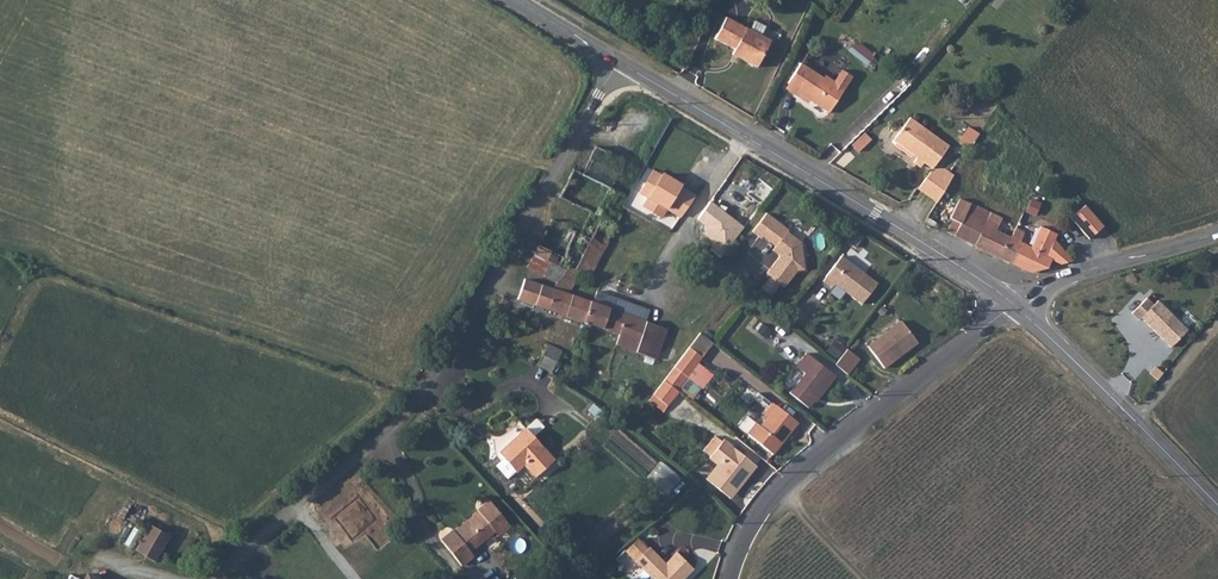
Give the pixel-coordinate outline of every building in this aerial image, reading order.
[(761,35),(750,30),(726,17),(714,38),(735,49),(745,54),(742,59),(757,67),(770,41),(761,35)] [(750,30),(761,35),(765,27),(754,21),(750,30)] [(859,47),(853,54),(868,65),(873,58),(859,47)] [(745,54),(735,49),(732,54),(742,59),(745,54)] [(873,58),(868,65),(866,67),(871,71),(878,62),(873,58)] [(825,75),(824,78),(800,63),(785,88),(796,95),(797,92),(829,113),(852,77),(842,70),(834,81),(825,75)] [(949,146),(909,117),(893,140),(917,157),(914,162),(920,167),(924,162),(932,169),(949,146)] [(957,145),(968,151),(978,134),(968,127),(957,145)] [(854,145),(860,152),(873,140),(867,133),(854,145)] [(579,178),(628,203),(634,192),(613,181),(620,165),(593,151),(579,178)] [(943,168),(928,171),(916,189),(935,201),(952,175),(943,168)] [(663,334),(608,313),(590,306),(566,298),(577,277),(589,282),(628,203),(579,178),(570,173),(554,200),(583,215),(572,236),(548,224),(530,258),(559,274),(552,286),(523,277),(512,298),(530,304),(614,341),(610,352),(653,367),(663,334)] [(1038,217),(1044,204),(1033,199),(1027,212),(1038,217)] [(1001,218),(970,202),(965,213),(960,223),(952,219),(946,232),(1011,264),(1019,242),(1024,233),(1016,228),(1001,218)] [(1070,218),(1088,239),(1103,226),(1084,205),(1070,218)] [(965,213),(957,210),(952,219),(960,223),(965,213)] [(785,231),(762,215),(749,233),(758,240),(759,238),(772,248),(775,250),(776,256),(776,258),(764,275),(768,278),(759,290),(768,297),(777,285),(782,288),(794,272),(801,271),(798,243),(784,233),(785,231)] [(1016,228),(1024,233),(1028,226),(1020,221),(1016,228)] [(1040,226),(1031,248),(1019,242),(1011,264),(1031,272),(1047,268),(1051,260),(1061,264),(1072,261),(1054,240),(1050,238),(1053,232),(1040,226)] [(872,283),(836,256),(818,281),(827,288),(830,283),(857,303),(872,283)] [(1152,305),(1144,297),(1131,312),(1139,320),(1141,317),(1172,345),(1188,328),(1157,300),(1152,305)] [(590,306),(608,313),(611,305),(594,298),(590,306)] [(534,323),(524,318),(519,329),(530,334),(534,323)] [(897,322),(864,347),(881,369),(914,344),(897,322)] [(570,355),(547,342),(537,359),(561,372),(570,355)] [(845,375),(857,359),(844,349),(832,365),(845,375)] [(671,370),(682,378),(697,359),(685,350),(671,370)] [(800,373),(786,393),(806,409),(813,400),(816,400),(833,377),(803,354),(793,368),(800,373)] [(1164,371),(1156,363),(1148,370),(1158,379),(1164,371)] [(672,391),(682,378),(671,370),(661,383),(672,391)] [(674,393),(672,391),(661,383),(650,396),(663,406),(674,393)] [(770,405),(755,427),(759,430),(751,440),(769,454),(793,423),(770,405)] [(516,428),(521,433),(525,429),(520,423),(516,428)] [(531,424),(521,433),(529,442),(539,433),(531,424)] [(755,427),(752,424),(745,435),(751,440),(759,430),(755,427)] [(529,442),(521,433),(493,459),(498,464),(509,477),(511,478),(519,471),(530,483),(550,466),(529,442)] [(705,458),(715,465),(703,482),(718,493),(722,489),(730,495),(752,466),(719,441),(718,443),(709,437),(698,451),(706,457),(705,458)] [(662,462),(650,478),(672,495),(684,478),(662,462)] [(509,477),(498,464),(490,472),(501,485),(509,477)] [(726,499),(730,495),(722,489),(718,493),(726,499)] [(456,574),(467,565),(463,561),(488,540),(500,530),(481,509),(470,518),(474,523),(449,544),(445,539),(434,548),(456,574)] [(449,544),(474,523),(470,518),(445,539),(449,544)] [(145,527),(132,553),(153,565),(167,538),(145,527)] [(500,530),(488,540),(492,545),(504,535),(500,530)] [(648,548),(637,537),(622,549),(634,562),(648,548)] [(648,548),(634,562),(642,571),(635,577),(635,578),(684,578),(692,571),(675,554),(663,564),(648,548)]
